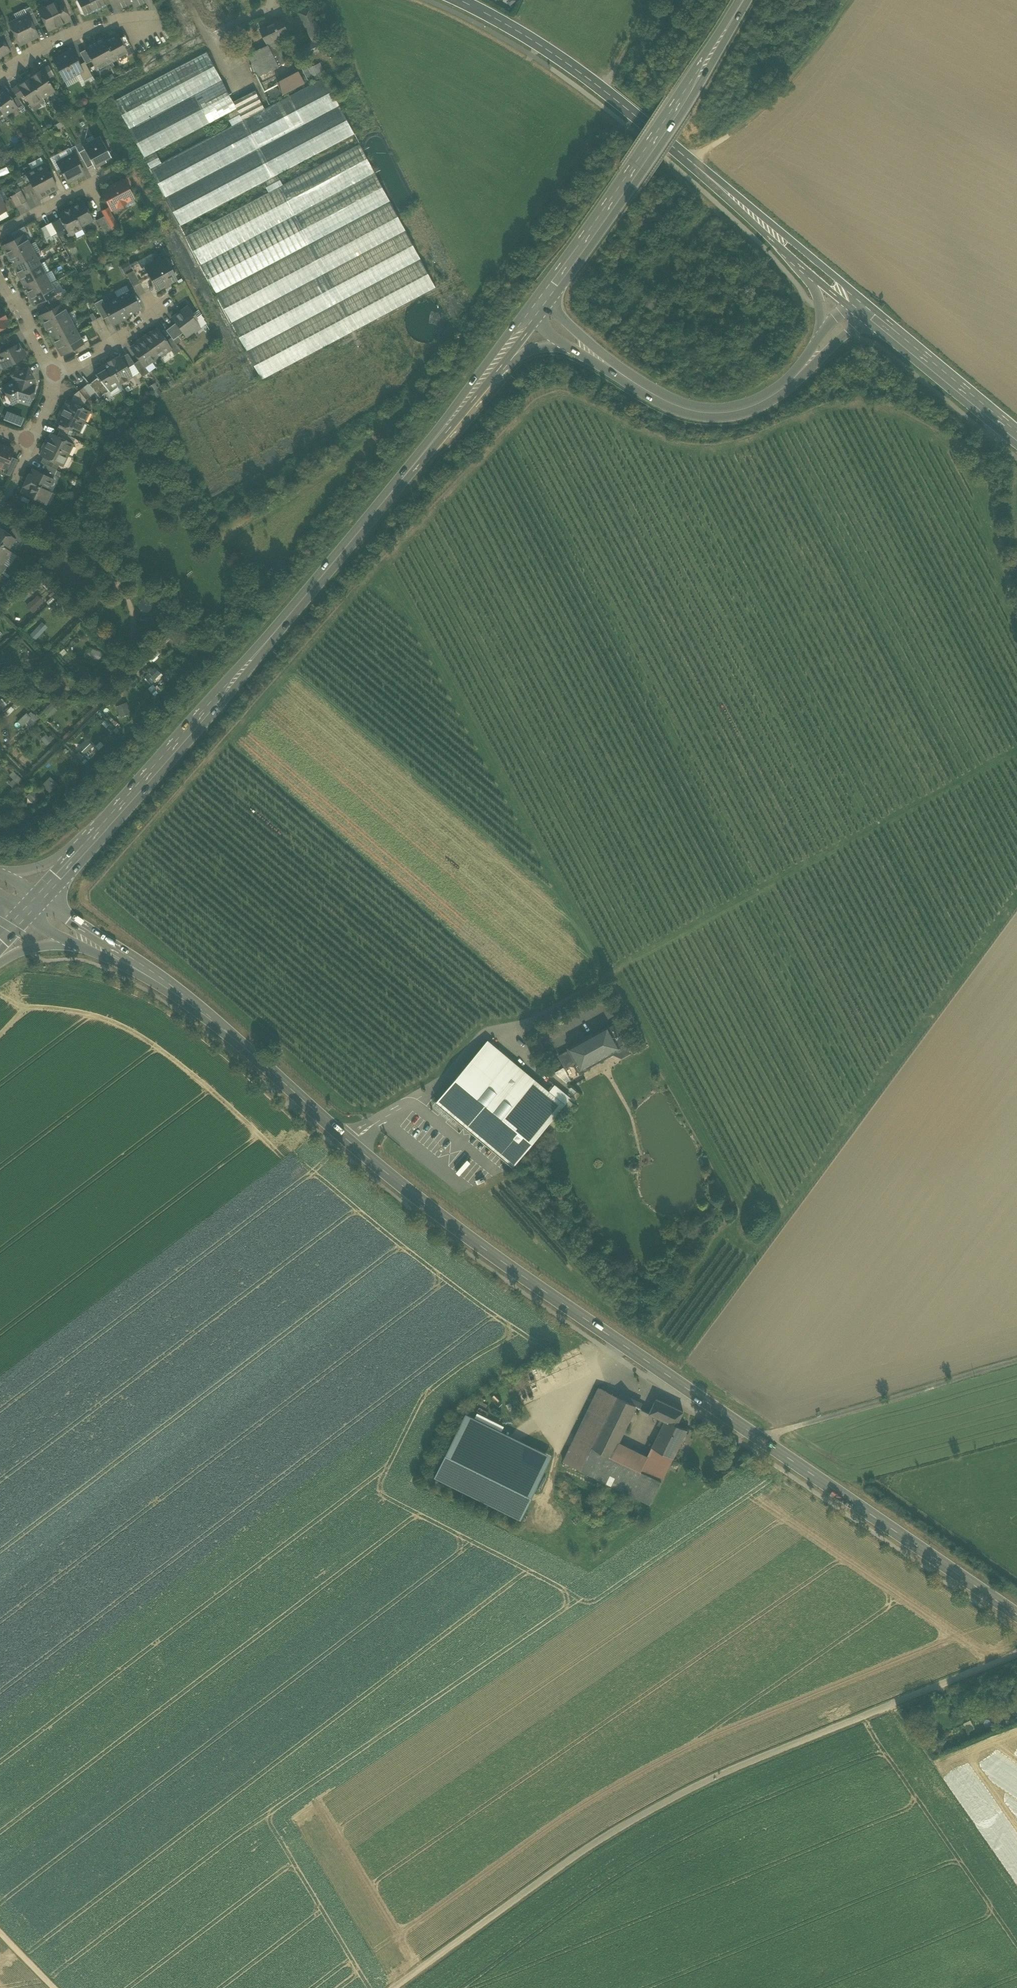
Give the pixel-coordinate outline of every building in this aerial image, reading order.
[(48,30),(69,20),(68,16),(60,0),(58,1),(55,0),(52,1),(51,4),(38,10),(48,30)] [(68,16),(73,13),(67,0),(60,0),(68,16)] [(84,15),(104,5),(102,0),(77,0),(80,6),(79,10),(81,13),(84,15)] [(119,8),(133,2),(135,6),(145,1),(144,0),(115,0),(119,8)] [(27,15),(32,26),(38,23),(30,7),(24,9),(27,15)] [(299,13),(305,25),(316,20),(310,7),(299,13)] [(13,14),(16,20),(27,15),(24,9),(13,14)] [(10,25),(19,44),(37,36),(32,26),(27,15),(16,20),(17,22),(10,25)] [(260,29),(268,45),(276,41),(290,34),(282,18),(260,29)] [(301,48),(306,58),(329,47),(316,20),(305,25),(313,42),(301,48)] [(1,39),(8,49),(13,45),(8,35),(1,39)] [(91,61),(96,70),(125,54),(126,51),(125,50),(119,39),(118,37),(115,36),(104,42),(103,41),(100,40),(87,47),(86,50),(91,61)] [(119,39),(125,50),(131,47),(125,36),(119,39)] [(9,51),(8,49),(1,39),(0,38),(0,57),(9,51)] [(276,41),(268,45),(279,66),(286,62),(276,41)] [(259,76),(279,66),(268,45),(248,55),(259,76)] [(53,60),(64,81),(79,72),(82,71),(79,65),(71,50),(53,60)] [(80,53),(85,62),(86,64),(91,61),(86,50),(80,53)] [(151,168),(243,119),(234,102),(207,51),(114,99),(151,168)] [(92,76),(86,64),(85,62),(79,65),(82,71),(79,72),(83,81),(92,76)] [(322,62),(310,67),(314,78),(326,74),(322,62)] [(41,70),(47,79),(54,74),(49,65),(41,70)] [(33,71),(28,75),(42,98),(54,90),(47,79),(41,70),(35,74),(33,71)] [(94,80),(92,76),(83,81),(79,72),(64,81),(67,87),(79,81),(82,87),(94,80)] [(278,83),(283,94),(305,83),(300,72),(278,83)] [(31,105),(42,98),(28,75),(22,79),(23,82),(18,85),(18,86),(23,94),(31,105)] [(324,76),(264,108),(243,119),(151,168),(181,226),(264,183),(269,192),(186,235),(248,351),(262,379),(436,287),(363,149),(360,143),(283,184),(278,175),(355,134),(324,76)] [(12,90),(16,96),(18,98),(23,94),(18,86),(12,90)] [(277,97),(280,94),(279,89),(276,87),(272,88),(269,91),(270,95),(273,97),(277,97)] [(0,93),(0,108),(5,115),(12,110),(11,108),(15,105),(11,99),(4,89),(0,93)] [(255,90),(234,102),(243,119),(264,108),(255,90)] [(23,106),(18,98),(16,96),(11,99),(15,105),(18,109),(23,106)] [(92,165),(94,169),(103,164),(102,162),(111,157),(99,136),(94,139),(92,135),(85,139),(87,143),(82,145),(84,149),(92,165)] [(77,162),(82,159),(79,152),(75,145),(69,149),(72,154),(72,153),(77,162)] [(56,162),(72,154),(69,149),(69,147),(49,157),(56,170),(60,168),(56,162)] [(84,149),(79,152),(82,159),(87,168),(92,165),(84,149)] [(60,168),(68,183),(84,174),(77,162),(72,153),(72,154),(56,162),(60,168)] [(32,170),(44,164),(40,157),(28,164),(32,170)] [(31,183),(39,198),(57,188),(44,164),(32,170),(26,174),(25,174),(31,183)] [(19,175),(25,186),(31,183),(25,174),(26,174),(25,172),(19,175)] [(105,197),(110,207),(116,204),(116,205),(117,204),(118,206),(125,203),(124,201),(124,200),(132,196),(123,179),(103,190),(106,196),(105,197)] [(16,194),(21,204),(26,201),(21,191),(16,194)] [(16,207),(21,204),(15,193),(10,196),(16,207)] [(83,201),(71,207),(80,226),(92,220),(83,201)] [(81,228),(80,226),(71,207),(58,214),(60,217),(66,228),(66,229),(66,232),(67,235),(70,236),(73,234),(74,232),(81,228)] [(104,216),(110,227),(116,223),(108,207),(101,211),(104,216)] [(0,214),(0,220),(8,216),(5,211),(0,214)] [(97,220),(105,234),(112,231),(110,227),(104,216),(97,220)] [(51,223),(56,233),(66,228),(60,217),(51,222),(51,223)] [(51,236),(56,233),(51,223),(45,226),(51,236)] [(11,233),(14,239),(24,234),(27,232),(24,226),(11,233)] [(40,228),(45,239),(51,236),(45,226),(40,228)] [(5,252),(7,256),(29,244),(24,234),(14,239),(3,246),(5,251),(5,252)] [(29,244),(34,254),(40,251),(35,241),(29,244)] [(11,261),(13,265),(34,254),(29,244),(7,256),(10,260),(11,261)] [(15,271),(18,276),(40,264),(34,254),(13,265),(16,270),(15,271)] [(150,277),(157,290),(164,286),(165,287),(166,287),(169,286),(169,285),(170,284),(169,283),(176,280),(162,254),(154,259),(155,261),(145,266),(150,277)] [(40,264),(45,274),(50,271),(44,261),(40,264)] [(131,267),(133,270),(140,283),(150,277),(145,266),(141,268),(138,263),(131,267)] [(21,280),(24,285),(45,274),(40,264),(18,276),(20,280),(21,280)] [(50,283),(56,280),(51,270),(50,271),(45,274),(50,283)] [(133,286),(140,283),(133,270),(126,274),(133,286)] [(26,291),(28,295),(50,283),(45,274),(24,285),(26,290),(26,291)] [(56,280),(50,283),(55,293),(61,291),(62,290),(56,280)] [(55,293),(50,283),(28,295),(31,299),(32,300),(34,305),(46,298),(55,293)] [(46,298),(49,304),(63,296),(64,296),(61,291),(55,293),(46,298)] [(130,291),(117,298),(127,316),(139,309),(130,291)] [(65,301),(63,296),(49,304),(52,309),(61,304),(65,301)] [(127,316),(117,298),(105,305),(102,306),(108,316),(112,325),(127,316)] [(94,303),(101,316),(102,319),(108,316),(102,306),(105,305),(102,299),(94,303)] [(431,302),(423,301),(418,302),(413,305),(409,308),(407,312),(405,316),(405,320),(405,326),(406,329),(408,333),(410,336),(413,339),(416,341),(419,342),(422,343),(427,343),(431,343),(435,341),(439,338),(443,332),(445,326),(446,321),(445,315),(443,311),(440,307),(436,304),(431,302)] [(42,321),(45,326),(67,314),(61,304),(52,309),(40,315),(43,320),(42,321)] [(182,333),(186,337),(194,330),(192,328),(197,324),(192,316),(194,314),(188,306),(171,318),(175,323),(182,333)] [(8,325),(5,320),(7,319),(2,310),(1,311),(0,310),(0,329),(8,325)] [(72,311),(67,314),(72,324),(77,321),(72,311)] [(48,330),(51,335),(72,324),(67,314),(45,326),(47,330),(48,330)] [(106,326),(102,319),(101,316),(96,319),(101,329),(106,326)] [(96,332),(101,329),(96,319),(90,322),(96,332)] [(166,330),(171,337),(173,340),(182,333),(175,323),(166,330)] [(53,341),(55,345),(77,333),(72,324),(51,335),(53,340),(53,341)] [(157,329),(144,338),(157,357),(170,349),(170,348),(165,341),(157,329)] [(82,343),(77,333),(55,345),(58,349),(59,350),(61,355),(73,349),(82,343)] [(180,350),(173,340),(171,337),(165,341),(170,348),(170,349),(174,354),(180,350)] [(151,361),(157,357),(144,338),(131,348),(139,359),(144,366),(145,366),(149,372),(155,367),(151,361)] [(73,349),(76,354),(90,346),(88,341),(82,343),(73,349)] [(4,368),(25,357),(24,355),(26,354),(23,349),(21,349),(18,343),(5,350),(0,353),(0,361),(4,368)] [(127,367),(134,364),(134,363),(127,353),(121,357),(127,367)] [(107,361),(108,362),(120,383),(127,379),(124,373),(128,370),(127,367),(121,357),(121,356),(115,360),(111,362),(110,360),(107,361)] [(139,359),(134,363),(134,364),(142,376),(149,372),(145,366),(144,366),(139,359)] [(108,390),(120,383),(108,362),(96,368),(98,371),(100,375),(97,377),(108,391),(109,390),(108,390)] [(35,386),(31,385),(29,384),(27,381),(33,378),(27,367),(12,375),(15,380),(3,386),(8,396),(11,394),(15,402),(18,401),(29,405),(30,400),(34,398),(35,394),(33,390),(35,386)] [(124,373),(127,379),(132,376),(128,370),(124,373)] [(95,392),(99,397),(108,391),(97,377),(89,384),(95,392)] [(88,383),(83,387),(90,396),(95,392),(89,384),(88,383)] [(86,400),(90,396),(83,387),(79,391),(86,400)] [(82,408),(86,400),(79,391),(74,394),(70,402),(82,408)] [(62,407),(60,411),(83,422),(89,411),(82,408),(70,402),(68,401),(65,406),(62,407)] [(4,417),(10,420),(13,413),(7,410),(4,417)] [(78,433),(83,422),(60,411),(58,415),(59,417),(57,422),(59,424),(70,429),(78,433)] [(22,417),(13,413),(10,420),(19,423),(22,417)] [(57,429),(59,430),(67,434),(70,429),(59,424),(57,429)] [(75,438),(67,434),(59,430),(57,436),(72,444),(75,438)] [(46,439),(44,443),(67,455),(72,444),(57,436),(51,433),(49,438),(46,439)] [(62,465),(67,455),(44,443),(42,447),(43,450),(41,455),(43,456),(59,464),(62,465)] [(4,469),(10,456),(12,450),(0,444),(0,468),(3,469),(4,469)] [(2,472),(10,476),(18,459),(10,456),(4,469),(3,469),(2,472)] [(47,465),(56,469),(59,464),(43,456),(41,462),(47,465)] [(54,475),(57,476),(59,471),(56,469),(47,465),(44,470),(54,475)] [(29,474),(26,479),(47,490),(52,479),(54,475),(44,470),(42,474),(32,469),(30,475),(29,474)] [(46,504),(46,503),(43,501),(49,490),(47,490),(26,479),(25,482),(23,485),(24,485),(21,492),(34,498),(46,504)] [(52,492),(49,490),(43,501),(46,503),(52,492)] [(30,504),(43,510),(46,504),(34,498),(30,504)] [(7,549),(8,549),(15,539),(9,534),(0,527),(0,544),(7,549)] [(15,539),(20,542),(26,532),(14,527),(9,534),(15,539)] [(8,549),(7,549),(0,544),(0,561),(2,563),(2,562),(11,551),(8,549)] [(26,605),(33,612),(45,601),(38,593),(26,605)] [(36,638),(43,632),(37,626),(30,632),(36,638)] [(89,646),(86,653),(100,660),(104,653),(89,646)] [(144,675),(151,683),(162,673),(155,666),(144,675)] [(117,705),(120,716),(131,713),(128,701),(117,705)] [(45,706),(47,713),(55,712),(54,704),(45,706)] [(26,712),(18,720),(22,725),(31,716),(26,712)] [(34,713),(27,721),(32,725),(39,717),(34,713)] [(45,743),(50,740),(47,734),(42,737),(45,743)] [(90,739),(79,746),(85,757),(96,750),(90,739)] [(7,775),(14,784),(21,779),(14,770),(7,775)] [(49,791),(58,783),(50,775),(42,784),(49,791)] [(608,1028),(615,1041),(622,1038),(627,1035),(620,1022),(608,1028)] [(578,1070),(583,1071),(587,1069),(587,1064),(588,1064),(589,1065),(598,1060),(598,1059),(602,1057),(603,1058),(612,1052),(622,1057),(629,1052),(627,1047),(622,1038),(615,1041),(608,1028),(608,1027),(570,1048),(570,1049),(577,1061),(574,1062),(575,1066),(578,1070)] [(540,1037),(526,1042),(532,1056),(545,1050),(540,1037)] [(436,1102),(514,1166),(528,1149),(534,1154),(540,1146),(537,1144),(534,1142),(550,1123),(557,1114),(562,1117),(574,1103),(553,1087),(549,1092),(488,1040),(436,1102)] [(559,1055),(566,1067),(574,1062),(577,1061),(570,1049),(559,1055)] [(564,1066),(554,1072),(567,1083),(572,1080),(564,1066)] [(557,1114),(550,1123),(554,1127),(562,1117),(557,1114)] [(640,1471),(612,1457),(619,1443),(637,1406),(599,1387),(563,1461),(650,1504),(683,1439),(662,1428),(647,1457),(640,1471)] [(662,1428),(683,1439),(687,1430),(677,1425),(683,1411),(656,1398),(649,1414),(661,1419),(665,1421),(662,1427),(662,1428)] [(466,1413),(457,1431),(543,1474),(552,1456),(466,1413)] [(521,1519),(543,1474),(457,1431),(435,1476),(521,1519)] [(640,1471),(647,1457),(619,1443),(612,1457),(640,1471)] [(727,1454),(730,1459),(736,1455),(733,1450),(727,1454)]
